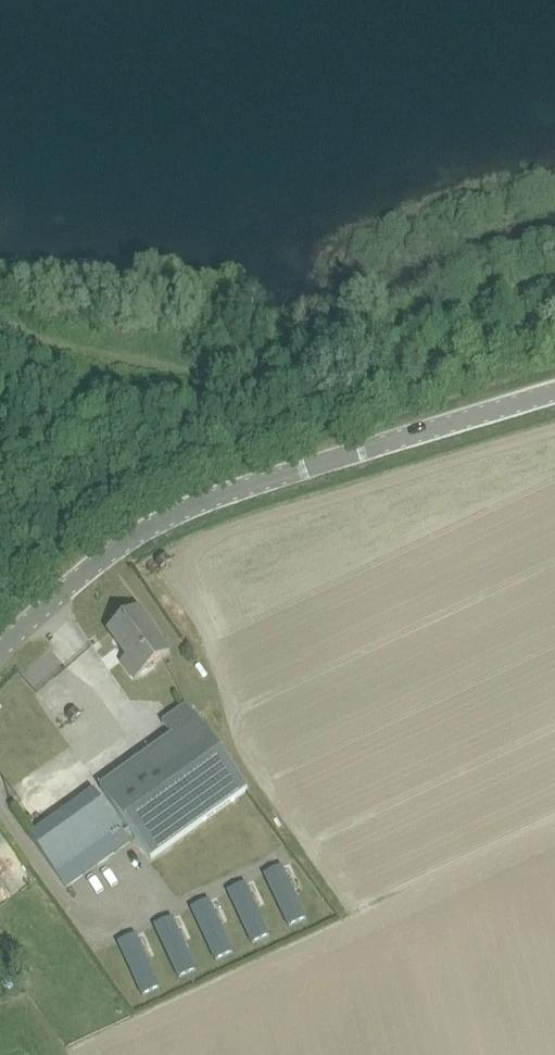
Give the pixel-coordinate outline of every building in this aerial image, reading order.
[(135,679),(171,653),(141,610),(110,632),(129,657),(123,662),(135,679)] [(172,736),(100,789),(152,861),(248,792),(186,705),(162,722),(172,736)] [(307,919),(283,867),(266,875),(290,927),(307,919)] [(271,936),(246,884),(229,892),(253,944),(271,936)] [(234,953),(210,901),(193,909),(217,961),(234,953)] [(197,970),(173,918),(156,926),(180,978),(197,970)] [(11,946),(0,931),(0,954),(11,946)] [(119,943),(144,995),(161,987),(136,935),(119,943)]
